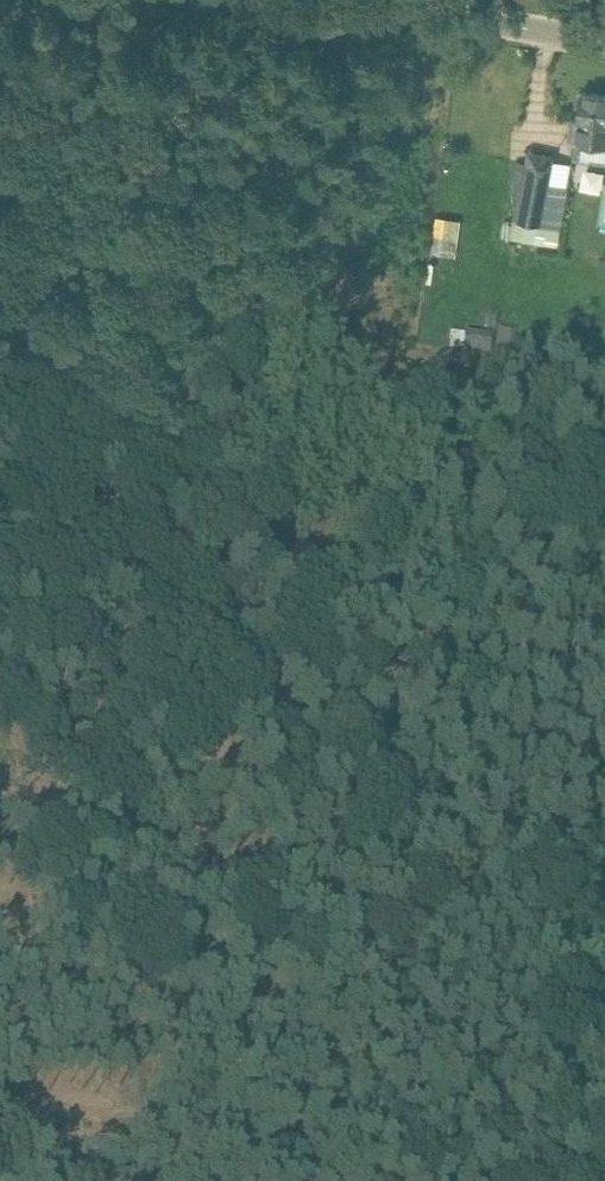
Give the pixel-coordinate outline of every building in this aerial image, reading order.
[(581,92),(575,140),(604,144),(604,95),(581,92)] [(518,196),(511,237),(535,241),(538,241),(551,169),(525,164),(524,164),(518,196)] [(604,191),(604,168),(586,165),(583,189),(604,191)] [(461,259),(465,218),(439,215),(435,256),(461,259)] [(499,334),(456,326),(453,342),(496,350),(499,334)]
